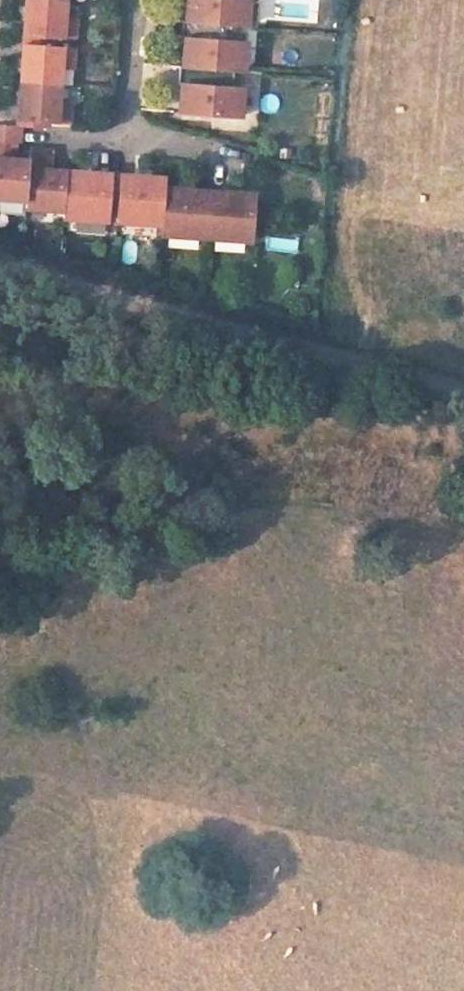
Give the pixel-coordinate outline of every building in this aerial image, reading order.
[(24,43),(49,45),(50,36),(60,37),(72,37),(74,18),(61,17),(62,0),(27,0),(24,43)] [(186,20),(236,24),(246,25),(248,0),(187,0),(186,20)] [(236,24),(186,20),(181,20),(180,37),(185,38),(183,66),(233,69),(243,70),(245,42),(235,41),(236,24)] [(49,45),(24,43),(21,82),(46,84),(56,84),(58,67),(70,68),(72,47),(59,46),(49,45)] [(233,69),(183,66),(178,66),(177,83),(181,83),(179,112),(240,116),(242,87),(231,87),(233,69)] [(46,84),(21,82),(18,126),(44,128),(44,121),(66,123),(68,102),(55,102),(56,84),(46,84)] [(0,125),(0,197),(26,199),(29,161),(12,159),(14,142),(17,142),(18,126),(0,125)] [(54,152),(29,149),(29,161),(26,199),(26,206),(63,209),(66,170),(53,169),(54,152)] [(119,173),(66,170),(63,209),(63,217),(108,220),(109,203),(117,203),(119,173)] [(165,177),(119,173),(117,203),(116,221),(162,224),(164,187),(165,177)] [(210,190),(164,187),(162,224),(161,234),(207,237),(210,190)] [(247,192),(210,190),(207,237),(252,240),(255,193),(247,192)]
